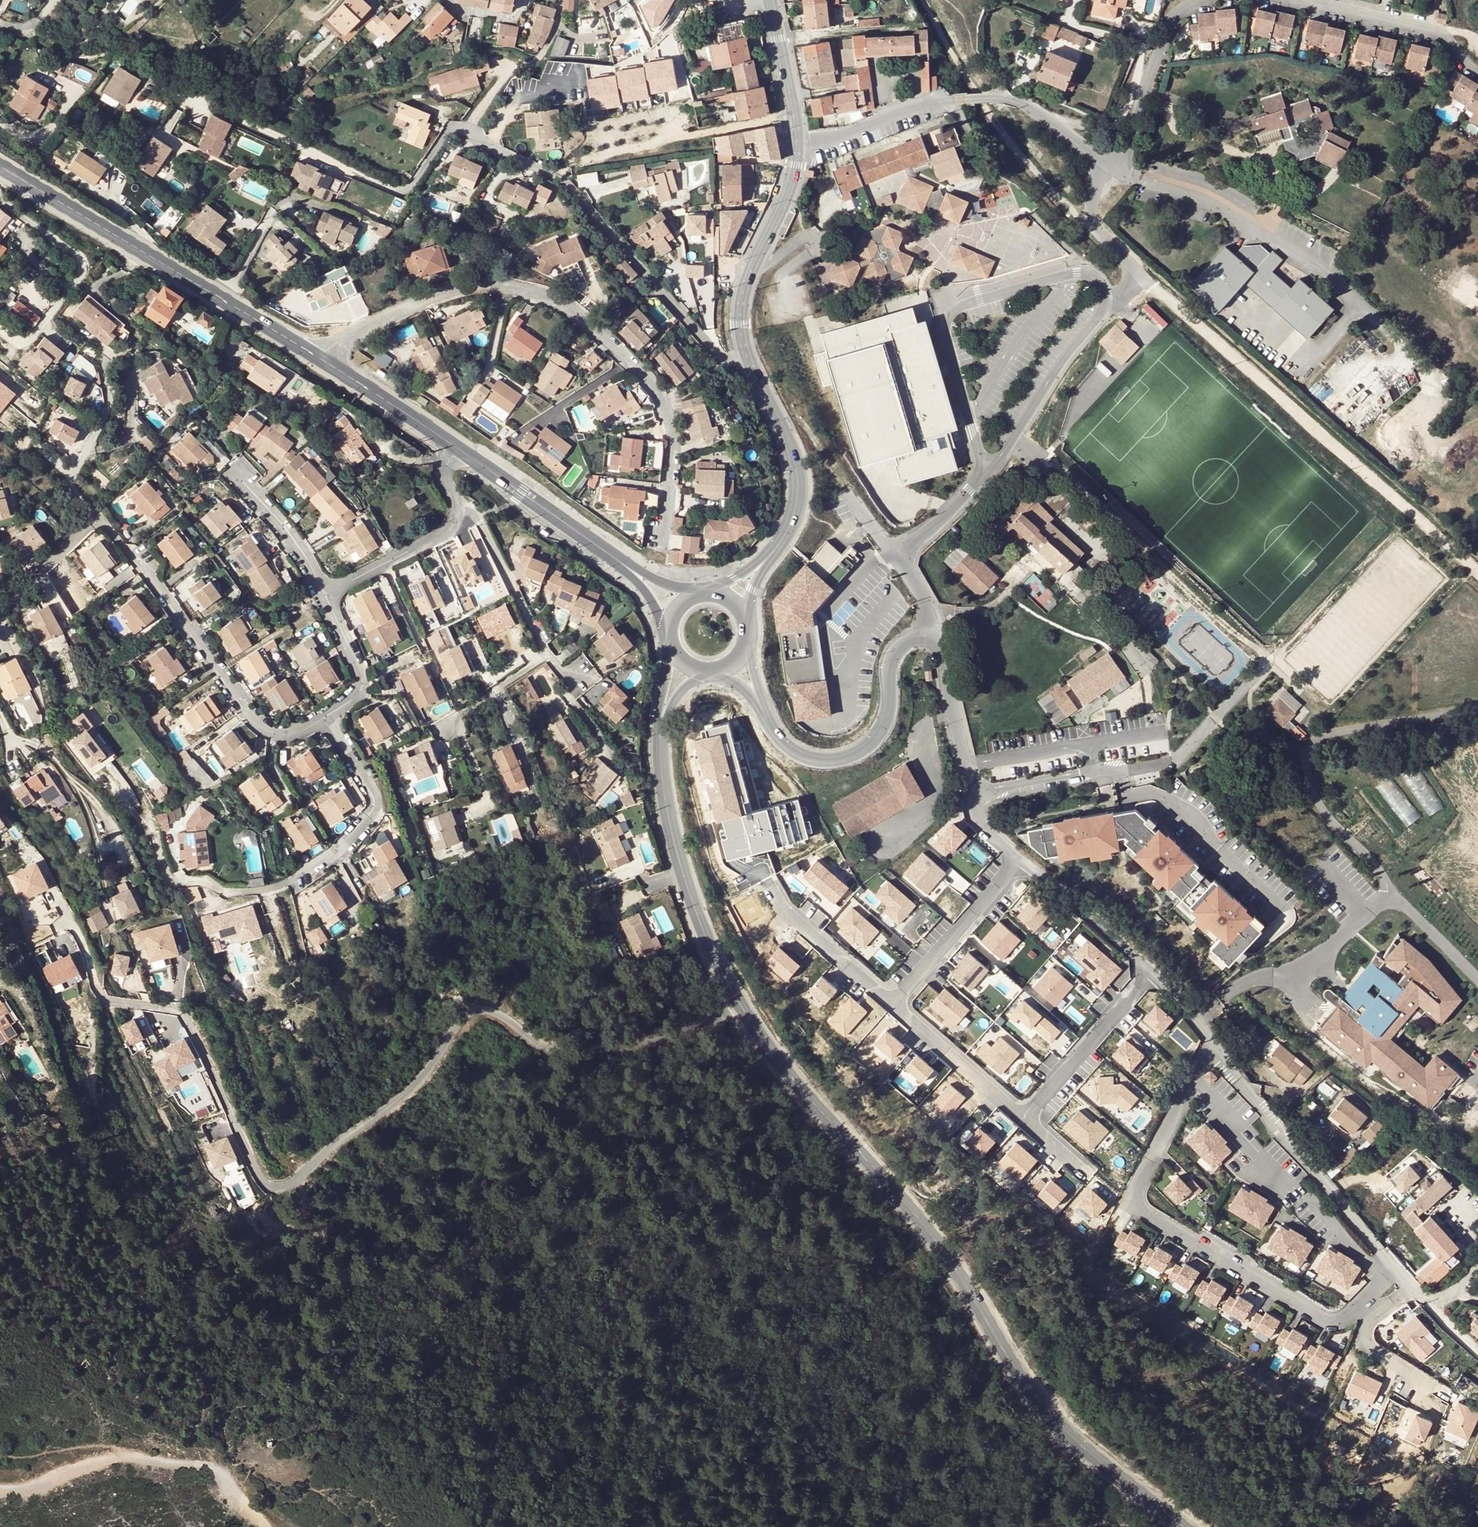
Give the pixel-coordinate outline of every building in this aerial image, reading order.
[(362,0),(346,0),(329,18),(344,33),(370,7),(362,0)] [(502,8),(503,0),(488,0),(487,5),(502,8)] [(502,8),(511,10),(513,0),(503,0),(502,8)] [(565,11),(573,11),(573,0),(565,0),(565,11)] [(597,9),(602,6),(613,0),(592,0),(597,9)] [(602,6),(605,11),(622,2),(620,0),(613,0),(602,6)] [(805,2),(808,29),(829,27),(826,3),(826,0),(824,0),(805,2)] [(840,4),(847,4),(848,17),(854,16),(853,0),(839,0),(840,4)] [(1093,8),(1100,9),(1099,15),(1115,18),(1117,6),(1121,7),(1122,0),(1094,0),(1093,8)] [(537,16),(541,4),(530,1),(527,7),(526,12),(537,16)] [(438,33),(452,19),(453,17),(439,3),(423,19),(429,24),(419,34),(422,37),(425,34),(430,38),(436,32),(438,33)] [(541,4),(537,16),(533,31),(527,42),(541,46),(548,32),(556,9),(541,4)] [(1216,9),(1217,11),(1218,33),(1237,32),(1235,8),(1216,9)] [(1276,13),(1258,9),(1253,32),(1271,36),(1272,35),(1276,13)] [(1199,23),(1191,24),(1192,38),(1218,36),(1218,33),(1217,11),(1198,13),(1199,23)] [(1277,11),(1276,13),(1272,35),(1290,38),(1296,15),(1277,11)] [(371,30),(372,30),(375,26),(382,33),(389,41),(404,26),(391,12),(382,21),(377,15),(366,26),(371,30)] [(1447,14),(1438,12),(1436,22),(1445,24),(1447,14)] [(680,18),(674,29),(686,75),(695,73),(680,18)] [(879,18),(859,20),(859,22),(859,27),(880,25),(879,18)] [(452,19),(438,33),(442,38),(456,23),(452,19)] [(1322,46),(1327,26),(1328,23),(1310,19),(1304,41),(1322,46)] [(707,30),(716,68),(735,65),(752,61),(743,22),(707,30)] [(1054,41),(1056,34),(1059,27),(1048,22),(1043,36),(1053,40),(1054,41)] [(379,37),(382,33),(375,26),(372,30),(379,37)] [(1346,30),(1327,26),(1322,46),(1322,49),(1340,53),(1346,30)] [(1088,38),(1059,27),(1056,34),(1060,36),(1085,46),(1088,38)] [(80,28),(78,34),(89,38),(89,36),(85,34),(86,30),(80,28)] [(854,38),(857,56),(882,54),(929,52),(928,29),(917,30),(914,33),(914,36),(866,38),(866,34),(854,36),(854,38)] [(213,31),(206,38),(211,43),(218,36),(213,31)] [(1378,38),(1360,33),(1355,56),(1373,61),(1374,58),(1378,38)] [(1053,40),(1049,51),(1054,53),(1060,36),(1056,34),(1054,41),(1053,40)] [(507,35),(506,42),(515,44),(517,37),(507,35)] [(1379,35),(1378,38),(1374,58),(1392,62),(1397,39),(1379,35)] [(570,40),(558,36),(550,56),(564,56),(570,40)] [(857,56),(854,38),(844,39),(845,54),(842,54),(842,67),(858,68),(857,56)] [(1088,38),(1085,46),(1090,48),(1093,40),(1088,38)] [(804,46),(807,61),(831,56),(828,42),(804,46)] [(1430,48),(1412,43),(1406,66),(1424,71),(1430,48)] [(282,47),(278,52),(287,58),(290,53),(282,47)] [(615,56),(625,53),(624,48),(622,48),(616,50),(614,50),(615,56)] [(1067,89),(1070,80),(1078,63),(1054,53),(1049,51),(1038,77),(1067,89)] [(474,63),(431,78),(433,86),(440,83),(445,95),(481,82),(478,72),(491,67),(486,53),(473,58),(474,63)] [(1135,56),(1129,53),(1126,60),(1132,63),(1135,56)] [(836,82),(831,56),(807,61),(812,86),(836,82)] [(867,56),(857,56),(858,68),(859,73),(861,89),(864,89),(871,88),(867,56)] [(290,58),(273,67),(277,74),(282,71),(284,75),(291,71),(289,67),(293,65),(290,58)] [(677,61),(618,68),(619,75),(590,79),(593,103),(681,92),(677,61)] [(760,87),(754,61),(752,61),(735,65),(740,91),(760,87)] [(921,62),(922,92),(930,89),(930,76),(929,61),(921,62)] [(253,66),(242,69),(243,76),(254,73),(253,66)] [(299,78),(302,82),(314,70),(310,67),(299,78)] [(316,72),(314,70),(302,82),(304,84),(316,72)] [(1457,70),(1449,83),(1455,87),(1451,95),(1467,105),(1477,87),(1477,83),(1457,70)] [(133,84),(111,73),(97,100),(119,111),(133,84)] [(861,89),(859,73),(846,76),(848,92),(854,91),(861,89)] [(18,94),(9,108),(28,120),(47,90),(26,77),(16,92),(18,94)] [(1070,80),(1067,89),(1072,91),(1076,82),(1070,80)] [(739,110),(741,119),(770,113),(764,86),(760,87),(740,91),(736,92),(737,97),(739,110)] [(1467,105),(1466,107),(1477,115),(1477,87),(1467,105)] [(711,93),(712,97),(714,97),(735,92),(734,88),(711,93)] [(874,108),(871,88),(864,89),(867,107),(868,110),(874,108)] [(848,92),(812,98),(815,116),(857,108),(867,107),(864,89),(861,89),(854,91),(848,92)] [(893,91),(894,101),(901,99),(900,90),(893,91)] [(1264,95),(1265,98),(1285,93),(1284,90),(1264,95)] [(7,107),(9,108),(18,94),(16,92),(7,107)] [(735,92),(714,97),(715,101),(719,100),(720,101),(737,97),(736,92),(735,92)] [(1339,165),(1351,143),(1332,133),(1331,134),(1329,133),(1329,131),(1336,129),(1331,111),(1324,113),(1323,108),(1317,106),(1314,107),(1311,100),(1294,105),(1289,106),(1285,93),(1265,98),(1268,108),(1266,113),(1254,116),(1258,132),(1260,131),(1262,138),(1281,132),(1283,140),(1286,140),(1287,146),(1300,152),(1301,157),(1315,153),(1339,165)] [(432,114),(404,101),(401,108),(399,112),(398,114),(415,122),(407,140),(423,147),(431,129),(426,126),(428,121),(432,114)] [(731,121),(729,112),(728,108),(721,110),(724,123),(731,121)] [(541,136),(541,139),(557,137),(556,124),(561,123),(559,109),(526,112),(529,137),(535,137),(541,136)] [(729,112),(731,121),(741,119),(739,110),(729,112)] [(227,126),(208,117),(200,134),(203,135),(196,151),(215,159),(222,144),(219,143),(227,126)] [(739,132),(716,137),(721,152),(732,154),(780,159),(773,126),(765,127),(739,132)] [(942,151),(929,156),(930,158),(931,161),(933,165),(939,181),(965,171),(955,146),(961,143),(954,126),(935,134),(942,151)] [(1333,131),(1332,133),(1351,143),(1353,140),(1333,131)] [(913,165),(930,158),(929,156),(921,136),(873,155),(833,171),(845,201),(853,197),(850,189),(884,176),(904,168),(913,165)] [(167,153),(149,141),(138,157),(132,154),(125,167),(149,182),(167,153)] [(721,152),(718,152),(718,161),(732,161),(732,154),(721,152)] [(483,165),(455,153),(447,172),(460,177),(461,174),(476,180),(483,165)] [(97,159),(94,157),(89,166),(75,158),(65,176),(92,192),(102,175),(105,177),(110,167),(97,159)] [(667,167),(668,172),(673,170),(674,173),(681,171),(678,161),(666,164),(667,167)] [(305,166),(296,163),(290,178),(300,183),(297,190),(306,193),(309,186),(316,189),(313,196),(328,202),(333,191),(325,188),(326,185),(328,186),(331,177),(320,173),(321,170),(305,164),(305,166)] [(743,202),(742,184),(742,164),(724,165),(724,173),(721,173),(722,194),(725,194),(725,202),(743,202)] [(820,164),(813,166),(816,173),(823,171),(820,164)] [(907,175),(914,178),(916,173),(913,165),(904,168),(907,175)] [(246,169),(243,171),(249,178),(254,172),(246,169)] [(678,188),(674,173),(673,170),(668,172),(655,175),(654,171),(647,172),(646,169),(631,173),(635,189),(650,185),(649,182),(655,181),(659,198),(671,195),(670,193),(670,190),(678,188)] [(242,172),(233,179),(240,187),(249,178),(243,171),(242,172)] [(581,186),(601,183),(599,171),(579,174),(581,186)] [(942,195),(941,192),(940,189),(934,192),(931,190),(933,186),(914,178),(907,175),(896,201),(922,212),(926,203),(929,205),(930,210),(936,208),(939,209),(937,214),(959,223),(968,201),(947,192),(945,196),(942,195)] [(343,181),(331,177),(328,186),(326,185),(325,188),(333,191),(339,193),(343,181)] [(534,190),(523,185),(522,188),(518,186),(505,180),(498,197),(511,203),(513,199),(527,206),(534,190)] [(226,244),(213,235),(208,231),(220,215),(207,205),(188,231),(219,254),(226,244)] [(3,225),(11,215),(2,209),(0,211),(0,229),(3,225)] [(345,221),(325,212),(318,229),(325,232),(322,239),(335,245),(338,238),(352,244),(359,228),(344,222),(345,221)] [(669,244),(668,242),(666,240),(673,235),(663,219),(666,217),(663,213),(649,221),(653,227),(650,230),(645,223),(635,229),(634,228),(631,230),(632,231),(627,235),(629,238),(631,237),(634,242),(638,239),(643,236),(645,240),(649,237),(654,243),(659,251),(669,244)] [(225,218),(220,215),(208,231),(213,235),(225,218)] [(385,237),(392,228),(380,224),(370,220),(368,225),(378,229),(376,234),(385,237)] [(857,262),(838,253),(834,262),(842,283),(851,287),(860,266),(871,262),(864,276),(883,284),(905,276),(914,257),(900,251),(898,246),(904,233),(886,224),(865,232),(856,252),(868,257),(857,262)] [(3,225),(0,229),(0,230),(5,234),(9,229),(3,225)] [(274,235),(267,242),(273,248),(267,254),(275,262),(281,257),(292,267),(299,260),(294,255),(298,250),(290,242),(287,244),(280,237),(278,238),(274,235)] [(533,247),(537,255),(541,258),(554,264),(561,261),(566,259),(568,264),(587,256),(578,235),(559,243),(557,237),(533,247)] [(645,240),(640,243),(645,249),(654,243),(649,237),(645,240)] [(445,243),(440,244),(445,262),(451,261),(445,243)] [(447,267),(445,262),(440,244),(415,252),(416,252),(406,255),(413,277),(447,267)] [(669,244),(659,251),(662,255),(672,249),(669,244)] [(974,253),(957,245),(949,262),(966,270),(974,253)] [(1239,258),(1226,246),(1192,284),(1221,310),(1245,282),(1279,311),(1308,338),(1325,319),(1331,324),(1338,317),(1332,311),(1334,309),(1299,278),(1291,288),(1272,271),(1283,259),(1273,250),(1268,256),(1261,250),(1256,250),(1252,254),(1247,249),(1239,258)] [(45,248),(39,255),(40,256),(49,264),(55,257),(45,248)] [(513,254),(503,248),(500,255),(509,260),(513,254)] [(541,258),(537,255),(532,265),(537,268),(541,258)] [(554,264),(541,258),(537,268),(548,274),(554,264)] [(617,265),(630,281),(639,274),(625,258),(617,265)] [(827,277),(842,283),(834,262),(827,277)] [(329,280),(349,272),(346,264),(332,270),(325,273),(329,280)] [(705,265),(687,265),(687,277),(700,277),(700,291),(714,291),(713,278),(704,278),(705,265)] [(334,282),(314,292),(318,301),(316,302),(320,310),(349,295),(343,284),(336,287),(334,282)] [(181,295),(164,285),(159,293),(152,288),(146,295),(149,297),(148,300),(151,303),(145,312),(163,325),(175,308),(174,308),(181,296),(181,295)] [(88,292),(72,310),(86,321),(85,324),(97,334),(103,327),(114,335),(115,333),(125,321),(88,292)] [(30,309),(17,299),(8,311),(21,322),(30,309)] [(145,304),(140,300),(133,310),(138,314),(145,304)] [(917,304),(883,313),(885,320),(910,313),(913,326),(919,324),(921,333),(926,331),(952,429),(957,427),(928,318),(921,320),(917,304)] [(638,307),(633,313),(653,336),(660,327),(638,307)] [(471,309),(442,323),(452,344),(468,336),(481,330),(479,328),(487,324),(479,308),(472,312),(471,309)] [(30,309),(21,322),(22,323),(30,329),(39,317),(30,309)] [(208,327),(214,318),(204,310),(198,320),(208,327)] [(636,337),(634,340),(642,348),(653,336),(633,313),(630,316),(633,319),(623,331),(630,336),(632,333),(636,337)] [(901,482),(938,472),(935,460),(950,456),(948,447),(953,445),(957,444),(952,429),(926,331),(921,333),(919,324),(913,326),(910,313),(885,320),(883,313),(848,322),(849,326),(842,328),(841,324),(825,328),(829,346),(817,349),(826,381),(836,378),(859,463),(896,453),(898,460),(895,461),(901,482)] [(524,320),(518,316),(509,328),(516,332),(507,344),(523,355),(531,361),(543,343),(520,326),(524,320)] [(1140,346),(1131,338),(1128,341),(1123,337),(1126,333),(1116,324),(1099,342),(1108,351),(1111,348),(1116,352),(1113,356),(1123,365),(1140,346)] [(1131,338),(1126,333),(1123,337),(1128,341),(1131,338)] [(24,356),(18,364),(35,377),(44,366),(40,364),(48,355),(51,357),(55,361),(63,351),(44,336),(36,346),(38,347),(34,352),(31,355),(24,356)] [(468,336),(452,344),(454,347),(470,339),(468,336)] [(429,367),(424,370),(432,387),(452,377),(437,346),(434,347),(430,340),(416,347),(419,354),(422,353),(429,367)] [(675,342),(665,350),(688,375),(696,370),(689,361),(677,344),(675,342)] [(521,358),(523,355),(507,344),(505,347),(521,358)] [(382,350),(377,360),(388,366),(394,356),(382,350)] [(604,360),(595,350),(580,364),(589,374),(604,360)] [(688,375),(665,350),(659,354),(679,382),(688,375)] [(553,395),(560,385),(569,371),(564,368),(559,364),(564,356),(556,351),(536,384),(553,395)] [(422,353),(419,354),(414,357),(421,372),(424,370),(429,367),(422,353)] [(243,360),(254,368),(258,360),(248,354),(243,360)] [(40,364),(44,366),(51,357),(48,355),(40,364)] [(569,359),(564,356),(559,364),(564,368),(569,359)] [(163,360),(149,366),(152,375),(148,378),(154,393),(160,407),(179,398),(182,405),(192,401),(180,373),(170,377),(163,360)] [(274,394),(286,377),(259,360),(258,360),(254,368),(247,377),(274,394)] [(573,373),(569,371),(560,385),(564,387),(573,373)] [(85,383),(70,375),(62,392),(76,399),(85,383)] [(154,393),(148,378),(144,379),(150,394),(154,393)] [(483,384),(473,398),(482,404),(487,396),(510,413),(523,395),(500,379),(495,385),(492,390),(483,384)] [(487,379),(483,384),(492,390),(495,385),(487,379)] [(14,393),(0,382),(0,410),(14,393)] [(629,402),(632,406),(635,411),(641,407),(630,390),(624,394),(617,384),(593,399),(604,418),(614,411),(629,402)] [(704,394),(685,399),(687,406),(708,400),(708,399),(704,394)] [(417,401),(425,406),(428,401),(420,396),(417,401)] [(510,413),(487,396),(482,404),(504,420),(510,413)] [(466,402),(462,400),(453,413),(457,415),(466,402)] [(697,440),(719,434),(716,424),(708,400),(687,406),(697,440)] [(617,416),(632,406),(629,402),(614,411),(617,416)] [(250,437),(261,422),(247,411),(242,417),(236,413),(227,425),(234,431),(237,427),(250,437)] [(344,416),(334,424),(336,426),(340,432),(334,436),(355,464),(372,451),(344,416)] [(62,423),(56,436),(70,444),(77,431),(62,423)] [(270,425),(257,442),(268,450),(279,459),(278,461),(283,467),(294,456),(295,455),(287,449),(292,442),(270,425)] [(572,445),(546,426),(541,432),(538,436),(531,431),(530,430),(520,444),(528,450),(529,449),(533,443),(548,454),(559,462),(572,445)] [(534,427),(531,431),(538,436),(541,432),(534,427)] [(759,427),(754,430),(759,437),(763,433),(759,427)] [(198,444),(199,442),(188,431),(186,433),(171,448),(191,468),(196,463),(199,467),(203,466),(214,463),(213,456),(208,451),(206,452),(198,444)] [(149,450),(156,445),(148,436),(141,441),(149,450)] [(631,466),(641,467),(644,439),(624,437),(622,455),(612,454),(611,469),(631,471),(631,466)] [(663,442),(651,440),(648,468),(662,468),(663,450),(664,444),(663,442)] [(208,451),(199,442),(198,444),(206,452),(208,451)] [(268,450),(257,442),(254,446),(265,454),(268,450)] [(953,445),(948,447),(950,456),(935,460),(938,472),(959,466),(953,445)] [(548,454),(544,460),(543,461),(555,469),(559,462),(548,454)] [(286,473),(288,472),(299,461),(294,456),(283,467),(281,468),(286,473)] [(327,481),(307,460),(301,464),(292,473),(300,481),(298,483),(306,491),(311,497),(324,484),(325,483),(327,481)] [(292,473),(301,464),(299,461),(288,472),(298,483),(300,481),(292,473)] [(568,466),(561,461),(559,462),(555,469),(562,474),(568,466)] [(705,492),(725,492),(726,472),(724,472),(725,467),(716,466),(716,472),(697,471),(696,491),(705,492)] [(592,474),(586,482),(598,483),(600,475),(592,474)] [(146,481),(130,495),(131,495),(138,504),(143,510),(149,516),(164,501),(158,494),(155,491),(146,481)] [(345,510),(348,508),(325,483),(324,484),(311,497),(309,498),(322,511),(324,509),(334,520),(345,510)] [(612,487),(604,486),(602,501),(610,502),(609,507),(625,509),(625,513),(639,515),(642,499),(646,499),(647,490),(628,488),(628,486),(612,484),(612,487)] [(0,490),(0,518),(9,516),(2,489),(0,490)] [(647,492),(646,503),(659,505),(660,493),(647,492)] [(1088,574),(1083,568),(1075,561),(1083,553),(1050,521),(1054,518),(1027,492),(1004,515),(1007,518),(990,535),(998,542),(1014,525),(1077,585),(1088,574)] [(410,501),(406,503),(410,508),(413,506),(417,504),(414,499),(410,501)] [(220,500),(201,517),(217,535),(227,526),(229,528),(241,518),(235,512),(233,514),(225,505),(220,500)] [(227,503),(225,505),(233,514),(235,512),(227,503)] [(143,510),(138,504),(134,508),(139,514),(143,510)] [(355,515),(348,508),(345,510),(352,517),(355,515)] [(324,509),(322,511),(332,522),(334,520),(324,509)] [(334,520),(339,525),(349,519),(350,518),(352,517),(345,510),(334,520)] [(729,522),(709,521),(708,533),(720,534),(720,539),(734,540),(750,529),(748,526),(754,522),(746,510),(729,522)] [(683,515),(675,514),(673,532),(682,533),(683,515)] [(350,541),(355,549),(360,556),(377,545),(365,526),(361,520),(353,525),(349,519),(339,525),(336,527),(334,528),(339,535),(342,533),(345,538),(348,542),(350,541)] [(32,526),(7,545),(19,561),(44,542),(32,526)] [(179,526),(174,529),(184,542),(188,539),(179,526)] [(542,528),(540,532),(548,537),(550,533),(542,528)] [(193,553),(184,542),(174,529),(157,543),(176,566),(193,553)] [(698,535),(685,534),(684,550),(696,552),(698,535)] [(350,553),(355,549),(350,541),(348,542),(345,538),(342,540),(350,553)] [(232,551),(246,572),(264,560),(266,558),(257,546),(254,549),(251,544),(248,539),(244,542),(232,551)] [(488,579),(478,557),(484,555),(477,539),(459,547),(462,555),(452,560),(462,583),(474,577),(477,584),(488,579)] [(107,569),(114,564),(107,554),(109,552),(100,540),(80,555),(82,557),(97,577),(103,584),(113,576),(107,569)] [(809,563),(807,565),(832,592),(858,560),(854,556),(850,553),(851,551),(853,549),(849,546),(845,550),(842,555),(826,542),(809,563)] [(529,560),(527,565),(524,573),(531,576),(530,580),(540,584),(547,566),(548,562),(532,555),(534,548),(526,544),(521,557),(529,560)] [(458,549),(448,554),(451,559),(461,554),(458,549)] [(678,550),(670,550),(669,563),(678,564),(678,550)] [(974,551),(956,570),(984,597),(1002,578),(974,551)] [(116,562),(109,552),(107,554),(114,564),(116,562)] [(281,584),(264,560),(246,572),(263,596),(270,591),(281,584)] [(835,596),(832,592),(807,565),(774,604),(788,684),(792,684),(797,721),(830,720),(815,617),(835,596)] [(278,571),(286,584),(293,580),(286,567),(278,571)] [(546,586),(554,590),(559,576),(551,572),(546,586)] [(431,573),(428,574),(441,603),(445,602),(431,573)] [(428,574),(409,583),(422,612),(441,603),(428,574)] [(566,579),(559,576),(554,590),(558,591),(562,581),(565,582),(566,579)] [(204,605),(220,594),(210,580),(205,583),(201,578),(188,587),(192,593),(194,591),(199,597),(199,598),(204,605)] [(574,601),(577,593),(580,584),(566,579),(565,582),(562,581),(558,591),(557,594),(574,601)] [(375,626),(388,620),(371,588),(353,598),(366,624),(372,622),(375,626)] [(130,620),(138,630),(154,616),(136,593),(119,607),(130,620)] [(587,621),(595,624),(601,611),(592,607),(595,601),(577,593),(574,601),(571,607),(569,610),(580,614),(582,611),(590,614),(587,621)] [(574,601),(557,594),(555,600),(571,607),(574,601)] [(49,605),(30,615),(37,627),(44,640),(51,637),(59,652),(71,645),(63,630),(49,605)] [(590,614),(582,611),(580,614),(579,618),(587,621),(590,614)] [(603,612),(601,611),(595,624),(599,629),(609,620),(603,612)] [(239,616),(236,618),(244,632),(248,630),(239,616)] [(375,626),(365,631),(375,651),(401,638),(394,625),(397,623),(393,617),(388,620),(375,626)] [(217,629),(233,654),(239,650),(251,643),(244,632),(236,618),(217,629)] [(138,630),(130,620),(127,623),(135,633),(138,630)] [(616,622),(613,625),(618,632),(622,630),(616,622)] [(632,642),(622,630),(618,632),(613,625),(600,635),(616,655),(632,642)] [(44,640),(37,627),(34,629),(40,642),(44,640)] [(314,633),(311,635),(316,644),(319,641),(314,633)] [(312,666),(325,658),(321,651),(318,653),(313,645),(316,644),(311,635),(290,648),(301,664),(304,663),(308,669),(312,666)] [(616,655),(600,635),(593,641),(609,661),(616,655)] [(464,643),(461,644),(473,671),(476,669),(464,643)] [(453,679),(473,671),(461,644),(441,653),(453,679)] [(148,657),(157,669),(166,682),(182,671),(174,659),(164,646),(148,657)] [(1093,646),(1085,651),(1089,657),(1097,651),(1093,646)] [(257,649),(238,660),(251,680),(269,669),(257,649)] [(1060,682),(1049,690),(1068,716),(1079,708),(1066,690),(1072,686),(1085,705),(1126,676),(1108,652),(1068,680),(1069,682),(1063,686),(1060,682)] [(1083,652),(1061,668),(1065,674),(1087,658),(1083,652)] [(0,664),(0,681),(9,699),(29,689),(21,674),(23,672),(15,657),(0,664)] [(177,657),(174,659),(182,671),(185,669),(177,657)] [(317,690),(336,678),(330,669),(332,667),(326,657),(325,658),(312,666),(308,669),(305,671),(317,690)] [(413,688),(411,689),(419,706),(439,698),(425,665),(424,663),(406,671),(413,688)] [(338,677),(332,667),(330,669),(336,678),(338,677)] [(166,682),(157,669),(153,671),(162,684),(166,682)] [(413,688),(406,671),(401,674),(408,690),(411,689),(413,688)] [(924,672),(925,681),(932,681),(931,671),(924,672)] [(285,677),(264,690),(272,703),(274,701),(280,710),(299,698),(285,677)] [(530,678),(524,681),(528,688),(534,684),(530,678)] [(534,684),(528,688),(534,698),(543,699),(534,684)] [(614,684),(598,700),(603,705),(602,707),(615,721),(628,709),(621,701),(626,696),(614,684)] [(965,684),(959,686),(962,694),(968,691),(965,684)] [(209,695),(185,712),(195,728),(220,711),(209,695)] [(1283,726),(1297,713),(1280,697),(1267,710),(1283,726)] [(394,731),(378,705),(361,717),(376,741),(394,731)] [(556,709),(543,717),(560,748),(565,757),(582,746),(577,737),(574,739),(570,732),(561,717),(556,709)] [(565,715),(561,717),(570,732),(574,729),(565,715)] [(812,838),(803,796),(756,807),(735,720),(709,726),(711,735),(701,738),(720,820),(730,818),(735,837),(728,839),(732,857),(812,838)] [(93,724),(73,740),(91,765),(106,754),(112,749),(93,724)] [(1292,732),(1302,739),(1306,732),(1296,726),(1292,732)] [(244,739),(240,742),(238,744),(235,740),(238,738),(231,729),(215,741),(225,754),(228,751),(235,761),(251,750),(244,739)] [(422,742),(424,746),(425,749),(417,751),(409,754),(407,748),(398,751),(405,771),(414,768),(415,771),(439,763),(430,739),(422,742)] [(512,745),(495,753),(504,773),(521,766),(512,745)] [(295,755),(289,759),(287,760),(297,775),(305,771),(306,773),(321,763),(310,748),(296,757),(295,755)] [(117,756),(112,749),(106,754),(110,761),(117,756)] [(195,756),(184,763),(203,789),(213,781),(195,756)] [(586,769),(587,770),(592,775),(587,781),(587,782),(599,791),(605,784),(615,771),(596,756),(586,769)] [(907,764),(834,808),(853,841),(925,797),(907,764)] [(525,777),(521,766),(504,773),(508,785),(525,777)] [(577,775),(574,767),(569,771),(571,777),(577,775)] [(48,796),(60,789),(48,771),(47,772),(44,768),(24,781),(20,776),(10,782),(23,804),(33,798),(39,808),(51,800),(48,796)] [(259,770),(239,784),(258,808),(265,802),(270,809),(283,800),(277,792),(276,794),(274,796),(265,784),(267,782),(259,770)] [(592,775),(587,770),(582,776),(587,781),(592,775)] [(619,774),(615,771),(605,784),(609,788),(619,774)] [(276,794),(267,782),(265,784),(274,796),(276,794)] [(342,788),(318,804),(319,805),(330,823),(343,815),(341,812),(352,805),(342,788)] [(48,796),(51,800),(62,794),(63,793),(60,789),(48,796)] [(431,793),(419,796),(421,802),(433,798),(431,793)] [(618,798),(622,809),(633,805),(629,795),(618,798)] [(188,832),(178,833),(179,842),(184,841),(187,860),(188,866),(209,864),(205,827),(214,815),(199,805),(187,823),(188,832)] [(426,818),(437,849),(457,842),(451,824),(455,823),(457,822),(452,808),(426,818)] [(1134,811),(1115,814),(1120,842),(1126,842),(1146,821),(1134,811)] [(1056,824),(1031,829),(1033,843),(1037,846),(1048,857),(1052,857),(1061,855),(1061,858),(1091,853),(1100,852),(1101,853),(1104,853),(1113,851),(1112,844),(1120,842),(1115,814),(1092,818),(1092,819),(1076,822),(1076,819),(1056,822),(1056,824)] [(166,816),(157,817),(159,825),(167,824),(166,816)] [(302,817),(286,828),(290,834),(294,840),(301,850),(304,848),(317,839),(302,817)] [(605,829),(615,825),(616,824),(613,819),(602,823),(605,829)] [(728,837),(734,836),(730,819),(724,821),(728,837)] [(1146,821),(1126,842),(1130,846),(1137,853),(1134,856),(1157,877),(1164,884),(1168,880),(1173,885),(1171,888),(1178,895),(1188,904),(1195,911),(1197,908),(1203,913),(1199,917),(1207,924),(1222,938),(1212,949),(1214,951),(1228,964),(1230,966),(1251,944),(1263,931),(1252,920),(1254,919),(1239,904),(1237,906),(1213,883),(1209,887),(1193,873),(1197,868),(1172,846),(1174,844),(1159,830),(1157,832),(1146,821)] [(550,825),(552,831),(559,828),(557,822),(550,825)] [(461,840),(455,823),(451,824),(457,842),(461,840)] [(620,823),(616,824),(615,825),(619,835),(625,833),(620,823)] [(612,869),(630,861),(619,835),(615,825),(605,829),(596,834),(612,869)] [(956,851),(968,837),(955,826),(938,846),(948,855),(954,849),(956,851)] [(518,831),(512,833),(516,845),(522,842),(518,831)] [(1033,843),(1031,831),(1019,833),(1035,848),(1037,846),(1033,843)] [(376,857),(380,864),(382,862),(394,855),(398,853),(389,839),(372,849),(377,857),(376,857)] [(298,852),(301,850),(294,840),(292,842),(298,852)] [(1137,853),(1130,846),(1127,850),(1134,857),(1134,856),(1137,853)] [(394,855),(382,862),(386,869),(369,878),(379,895),(407,878),(394,855)] [(837,904),(853,886),(820,857),(804,875),(837,904)] [(515,860),(506,863),(509,872),(509,873),(518,870),(515,860)] [(36,861),(11,872),(24,901),(49,889),(36,861)] [(937,902),(956,880),(935,861),(915,883),(937,902)] [(1164,884),(1157,877),(1153,881),(1161,888),(1164,884)] [(332,880),(314,892),(330,916),(347,904),(332,880)] [(888,881),(876,896),(889,907),(884,912),(899,925),(916,905),(888,881)] [(1017,889),(1021,893),(1028,886),(1024,882),(1017,889)] [(192,903),(203,898),(197,884),(186,889),(192,903)] [(1178,895),(1171,888),(1167,892),(1175,898),(1178,895)] [(109,898),(118,920),(139,911),(130,889),(109,898)] [(1017,916),(1034,931),(1053,909),(1036,895),(1017,916)] [(330,916),(319,901),(314,905),(324,920),(330,916)] [(87,910),(91,917),(100,912),(96,903),(87,910)] [(214,914),(203,918),(209,936),(220,932),(223,939),(239,934),(248,930),(251,938),(264,933),(253,904),(215,917),(214,914)] [(1188,904),(1184,907),(1192,914),(1195,911),(1188,904)] [(868,945),(880,931),(853,908),(839,925),(848,933),(846,936),(855,944),(860,938),(868,945)] [(91,917),(85,919),(92,933),(107,926),(100,912),(91,917)] [(640,912),(622,921),(639,956),(657,948),(652,938),(640,912)] [(1207,924),(1199,917),(1196,921),(1203,927),(1207,924)] [(1021,940),(1000,921),(987,936),(1008,954),(1021,940)] [(169,949),(177,947),(171,924),(134,934),(137,945),(145,943),(150,962),(171,956),(169,949)] [(318,924),(310,930),(318,942),(327,937),(318,924)] [(248,930),(239,934),(241,942),(251,938),(248,930)] [(1398,935),(1393,940),(1401,947),(1403,943),(1416,953),(1423,959),(1428,965),(1431,972),(1434,977),(1435,980),(1441,985),(1444,982),(1439,978),(1436,975),(1433,971),(1428,963),(1423,957),(1416,951),(1409,944),(1398,935)] [(658,936),(652,938),(657,948),(662,945),(658,936)] [(866,948),(868,945),(860,938),(857,941),(866,948)] [(1121,968),(1087,939),(1073,955),(1091,970),(1086,975),(1102,989),(1121,968)] [(1332,1010),(1316,1030),(1352,1061),(1354,1058),(1361,1049),(1371,1057),(1370,1059),(1371,1060),(1380,1068),(1381,1070),(1382,1072),(1384,1074),(1386,1077),(1387,1079),(1389,1080),(1392,1083),(1394,1085),(1396,1086),(1398,1087),(1400,1088),(1402,1088),(1405,1089),(1408,1090),(1431,1109),(1445,1092),(1441,1089),(1437,1086),(1441,1082),(1445,1085),(1449,1088),(1461,1075),(1443,1061),(1432,1074),(1427,1069),(1423,1074),(1385,1042),(1388,1038),(1382,1033),(1394,1018),(1390,1015),(1394,1009),(1405,1018),(1418,1001),(1428,1009),(1426,1013),(1437,1021),(1442,1015),(1446,1018),(1457,1005),(1453,1002),(1458,996),(1455,991),(1452,988),(1449,986),(1444,982),(1441,985),(1435,980),(1434,977),(1431,972),(1428,965),(1423,959),(1416,953),(1403,943),(1401,947),(1393,940),(1382,954),(1405,973),(1397,983),(1379,968),(1384,961),(1375,954),(1345,991),(1350,995),(1345,1002),(1331,990),(1328,994),(1316,984),(1315,984),(1313,984),(1311,984),(1311,985),(1310,985),(1309,987),(1309,989),(1309,991),(1310,992),(1332,1010)] [(177,947),(169,949),(171,956),(179,954),(177,947)] [(1228,964),(1214,951),(1210,956),(1224,968),(1228,964)] [(960,967),(953,975),(971,990),(990,969),(970,952),(958,965),(960,967)] [(129,957),(115,954),(111,974),(125,977),(129,957)] [(78,973),(69,955),(41,969),(50,987),(78,973)] [(1055,1006),(1073,985),(1052,966),(1034,987),(1055,1006)] [(248,972),(251,981),(259,979),(256,970),(248,972)] [(812,989),(828,1004),(842,989),(825,974),(812,989)] [(955,1025),(969,1008),(945,987),(930,1003),(955,1025)] [(1151,987),(1137,1004),(1146,1012),(1160,995),(1151,987)] [(844,1036),(868,1010),(852,996),(829,1022),(844,1036)] [(1458,996),(1453,1002),(1457,1005),(1461,1000),(1458,996)] [(1051,1040),(1060,1030),(1024,998),(1009,1015),(1016,1020),(1020,1016),(1031,1026),(1033,1024),(1051,1040)] [(1428,1009),(1418,1001),(1405,1018),(1394,1009),(1390,1015),(1394,1018),(1382,1033),(1388,1038),(1385,1042),(1423,1074),(1427,1069),(1394,1042),(1413,1020),(1417,1019),(1420,1018),(1424,1014),(1426,1013),(1428,1009)] [(10,1024),(4,1014),(8,1011),(2,1002),(0,1003),(0,1045),(4,1043),(17,1034),(10,1024)] [(1144,1017),(1160,1031),(1172,1017),(1156,1003),(1144,1017)] [(927,1010),(954,1032),(958,1028),(931,1006),(927,1010)] [(15,1021),(8,1011),(4,1014),(10,1024),(15,1021)] [(1442,1015),(1437,1021),(1440,1023),(1446,1018),(1442,1015)] [(132,1022),(119,1029),(129,1046),(141,1039),(132,1022)] [(877,1041),(896,1061),(910,1047),(890,1027),(877,1041)] [(1113,1054),(1131,1070),(1145,1054),(1140,1050),(1144,1045),(1130,1034),(1113,1054)] [(977,1052),(1001,1073),(1020,1052),(1001,1036),(993,1046),(987,1041),(977,1052)] [(184,1039),(164,1051),(168,1058),(153,1066),(166,1091),(182,1082),(175,1070),(194,1059),(184,1039)] [(1293,1078),(1303,1066),(1294,1059),(1296,1056),(1280,1043),(1268,1058),(1275,1063),(1277,1064),(1274,1068),(1291,1081),(1293,1078)] [(1361,1049),(1354,1058),(1366,1068),(1371,1060),(1370,1059),(1371,1057),(1361,1049)] [(1305,1063),(1296,1056),(1294,1059),(1303,1066),(1305,1063)] [(912,1070),(928,1084),(939,1071),(922,1057),(912,1070)] [(1438,1057),(1427,1069),(1432,1074),(1443,1061),(1438,1057)] [(1314,1070),(1305,1063),(1303,1066),(1293,1078),(1302,1085),(1314,1070)] [(1114,1083),(1115,1075),(1099,1075),(1099,1100),(1115,1101),(1128,1111),(1139,1097),(1122,1083),(1114,1083)] [(1461,1075),(1449,1088),(1451,1090),(1456,1087),(1459,1085),(1462,1082),(1465,1079),(1461,1075)] [(951,1082),(933,1102),(949,1117),(968,1096),(951,1082)] [(1368,1115),(1345,1096),(1331,1113),(1342,1122),(1354,1132),(1368,1115)] [(1080,1108),(1064,1125),(1091,1149),(1109,1128),(1097,1118),(1095,1121),(1080,1108)] [(1339,1126),(1342,1122),(1331,1113),(1329,1117),(1339,1126)] [(1363,1133),(1372,1142),(1387,1129),(1383,1126),(1378,1120),(1363,1133)] [(1205,1122),(1192,1135),(1205,1148),(1218,1162),(1231,1149),(1205,1122)] [(1387,1122),(1383,1126),(1387,1129),(1390,1133),(1393,1129),(1387,1122)] [(967,1141),(984,1157),(999,1141),(983,1125),(967,1141)] [(1192,1135),(1187,1139),(1200,1153),(1205,1148),(1192,1135)] [(237,1161),(228,1138),(205,1148),(214,1171),(237,1161)] [(1037,1157),(1017,1139),(998,1161),(1019,1179),(1037,1157)] [(1205,1148),(1200,1153),(1213,1166),(1218,1162),(1205,1148)] [(1406,1191),(1424,1176),(1412,1162),(1395,1178),(1406,1191)] [(1430,1186),(1440,1178),(1432,1169),(1427,1173),(1429,1175),(1424,1179),(1430,1186)] [(1204,1188),(1194,1177),(1188,1182),(1180,1174),(1166,1187),(1179,1201),(1193,1188),(1198,1193),(1204,1188)] [(1443,1175),(1440,1178),(1430,1186),(1416,1199),(1420,1204),(1406,1216),(1415,1226),(1415,1227),(1439,1255),(1420,1272),(1432,1285),(1459,1260),(1452,1253),(1459,1246),(1431,1214),(1423,1221),(1419,1215),(1440,1196),(1447,1189),(1452,1185),(1443,1175)] [(1041,1177),(1031,1188),(1037,1194),(1039,1191),(1055,1205),(1067,1190),(1052,1177),(1047,1182),(1041,1177)] [(1458,1191),(1452,1185),(1447,1189),(1450,1193),(1453,1195),(1458,1191)] [(1275,1205),(1243,1186),(1233,1201),(1250,1211),(1265,1221),(1275,1205)] [(1081,1203),(1097,1218),(1111,1202),(1095,1187),(1081,1203)] [(1443,1200),(1450,1193),(1447,1189),(1440,1196),(1443,1200)] [(1233,1201),(1230,1207),(1246,1217),(1250,1211),(1233,1201)] [(1406,1233),(1415,1227),(1415,1226),(1406,1216),(1398,1208),(1390,1216),(1396,1222),(1406,1233)] [(1250,1211),(1246,1217),(1262,1226),(1265,1221),(1250,1211)] [(1282,1224),(1272,1240),(1288,1249),(1304,1259),(1314,1243),(1282,1224)] [(1131,1232),(1124,1229),(1116,1242),(1122,1246),(1123,1245),(1137,1253),(1147,1237),(1133,1229),(1131,1232)] [(1386,1248),(1388,1247),(1393,1242),(1395,1240),(1387,1230),(1378,1237),(1386,1248)] [(1288,1249),(1272,1240),(1269,1245),(1285,1255),(1288,1249)] [(1401,1251),(1393,1242),(1388,1247),(1392,1252),(1396,1256),(1401,1251)] [(1157,1249),(1151,1245),(1142,1258),(1149,1263),(1150,1261),(1164,1270),(1173,1253),(1160,1245),(1157,1249)] [(1361,1266),(1329,1247),(1320,1263),(1352,1282),(1361,1266)] [(1288,1249),(1285,1255),(1301,1265),(1304,1259),(1288,1249)] [(1184,1265),(1178,1261),(1169,1275),(1176,1279),(1177,1278),(1190,1286),(1200,1270),(1187,1261),(1184,1265)] [(1352,1282),(1320,1263),(1316,1268),(1348,1288),(1352,1282)] [(1211,1282),(1204,1278),(1196,1291),(1203,1295),(1204,1294),(1217,1302),(1227,1286),(1213,1278),(1211,1282)] [(1238,1298),(1231,1294),(1223,1308),(1230,1312),(1230,1311),(1244,1319),(1254,1303),(1240,1294),(1238,1298)] [(1264,1315),(1257,1311),(1250,1324),(1257,1328),(1257,1327),(1271,1335),(1281,1319),(1267,1311),(1264,1315)] [(1467,1327),(1477,1336),(1477,1314),(1467,1327)] [(1396,1333),(1422,1360),(1436,1348),(1424,1335),(1430,1330),(1416,1315),(1396,1333)] [(1291,1332),(1284,1328),(1277,1340),(1283,1345),(1284,1343),(1298,1352),(1308,1336),(1294,1327),(1291,1332)] [(1310,1361),(1307,1366),(1321,1375),(1328,1363),(1335,1367),(1341,1356),(1320,1343),(1318,1348),(1311,1344),(1303,1357),(1310,1361)] [(1383,1383),(1357,1370),(1346,1391),(1372,1404),(1383,1383)] [(1460,1401),(1448,1428),(1470,1438),(1477,1418),(1477,1409),(1460,1401)] [(1432,1421),(1417,1414),(1406,1439),(1419,1444),(1422,1438),(1425,1439),(1432,1421)]
